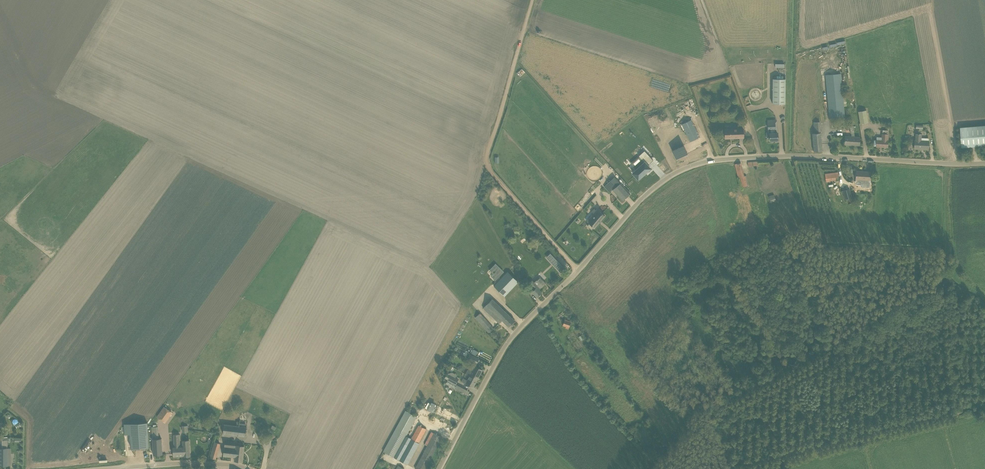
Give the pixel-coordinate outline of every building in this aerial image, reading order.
[(844,117),(844,113),(840,74),(826,75),(830,118),(844,117)] [(773,79),(772,104),(785,104),(785,79),(773,79)] [(858,111),(860,124),(868,122),(866,110),(858,111)] [(770,141),(778,140),(777,133),(775,133),(775,119),(767,120),(768,129),(768,133),(767,133),(767,138),(770,138),(770,141)] [(691,120),(682,125),(690,142),(700,137),(691,120)] [(822,150),(820,122),(813,122),(814,133),(812,133),(813,149),(814,149),(814,151),(822,150)] [(853,125),(850,125),(850,133),(851,133),(852,137),(845,136),(845,141),(844,141),(844,142),(845,142),(844,144),(859,145),(860,137),(855,137),(854,132),(853,125)] [(984,145),(984,125),(960,127),(962,147),(984,145)] [(744,138),(743,133),(743,128),(725,129),(725,138),(744,138)] [(876,146),(888,147),(888,140),(887,140),(888,134),(882,133),(882,137),(877,137),(877,140),(874,140),(874,146),(876,146)] [(915,140),(914,148),(928,149),(929,141),(921,140),(921,134),(916,134),(915,140)] [(676,159),(687,153),(683,145),(672,151),(676,159)] [(624,162),(620,158),(623,155),(618,151),(609,159),(618,168),(624,162)] [(639,156),(642,160),(634,167),(636,170),(632,173),(638,179),(650,168),(648,165),(653,160),(644,151),(639,156)] [(870,180),(871,172),(856,171),(856,180),(863,180),(863,186),(869,186),(869,180),(870,180)] [(839,177),(838,172),(825,174),(826,181),(836,179),(835,177),(839,177)] [(740,177),(743,187),(749,185),(746,175),(744,176),(740,177)] [(612,180),(607,184),(622,201),(630,194),(621,183),(617,185),(612,180)] [(849,189),(843,191),(845,199),(852,197),(849,189)] [(594,215),(588,223),(589,224),(588,226),(592,229),(594,227),(595,228),(605,216),(599,210),(597,212),(594,209),(591,212),(594,215)] [(564,268),(554,257),(550,261),(560,272),(564,268)] [(518,282),(508,271),(494,286),(504,296),(518,282)] [(532,292),(537,297),(542,292),(539,290),(546,283),(540,277),(534,282),(532,280),(529,283),(531,285),(528,288),(532,291),(532,292)] [(502,320),(508,327),(515,320),(492,299),(486,305),(483,308),(499,323),(502,320)] [(465,358),(477,364),(479,359),(470,354),(468,353),(465,358)] [(471,374),(478,378),(482,370),(475,366),(472,372),(468,370),(466,374),(470,376),(471,374)] [(445,378),(448,379),(446,383),(462,392),(464,393),(466,389),(464,388),(456,384),(458,379),(455,378),(450,375),(447,374),(445,378)] [(465,383),(473,387),(478,378),(471,374),(470,376),(467,380),(463,378),(462,381),(466,383),(465,383)] [(434,412),(437,404),(432,401),(428,409),(434,412)] [(164,422),(171,412),(164,407),(157,417),(164,422)] [(406,435),(417,417),(405,410),(396,429),(383,451),(394,457),(395,455),(401,457),(403,453),(398,450),(406,435)] [(446,410),(444,416),(454,420),(456,414),(446,410)] [(125,434),(130,434),(131,448),(149,447),(147,422),(124,423),(125,434)] [(245,436),(246,427),(224,424),(223,434),(245,436)] [(411,438),(408,445),(406,448),(414,452),(419,443),(419,442),(426,428),(419,425),(411,439),(411,438)] [(416,468),(425,468),(442,437),(434,433),(415,468),(416,468)] [(173,446),(174,457),(183,456),(190,456),(189,440),(182,440),(183,445),(181,445),(180,434),(173,434),(174,445),(173,445),(173,446)] [(152,439),(153,450),(153,455),(162,454),(161,438),(152,439)] [(209,457),(217,459),(221,443),(214,441),(209,457)] [(224,446),(223,456),(235,457),(235,461),(242,462),(244,446),(237,445),(236,448),(234,448),(235,442),(226,441),(225,442),(224,446)]
